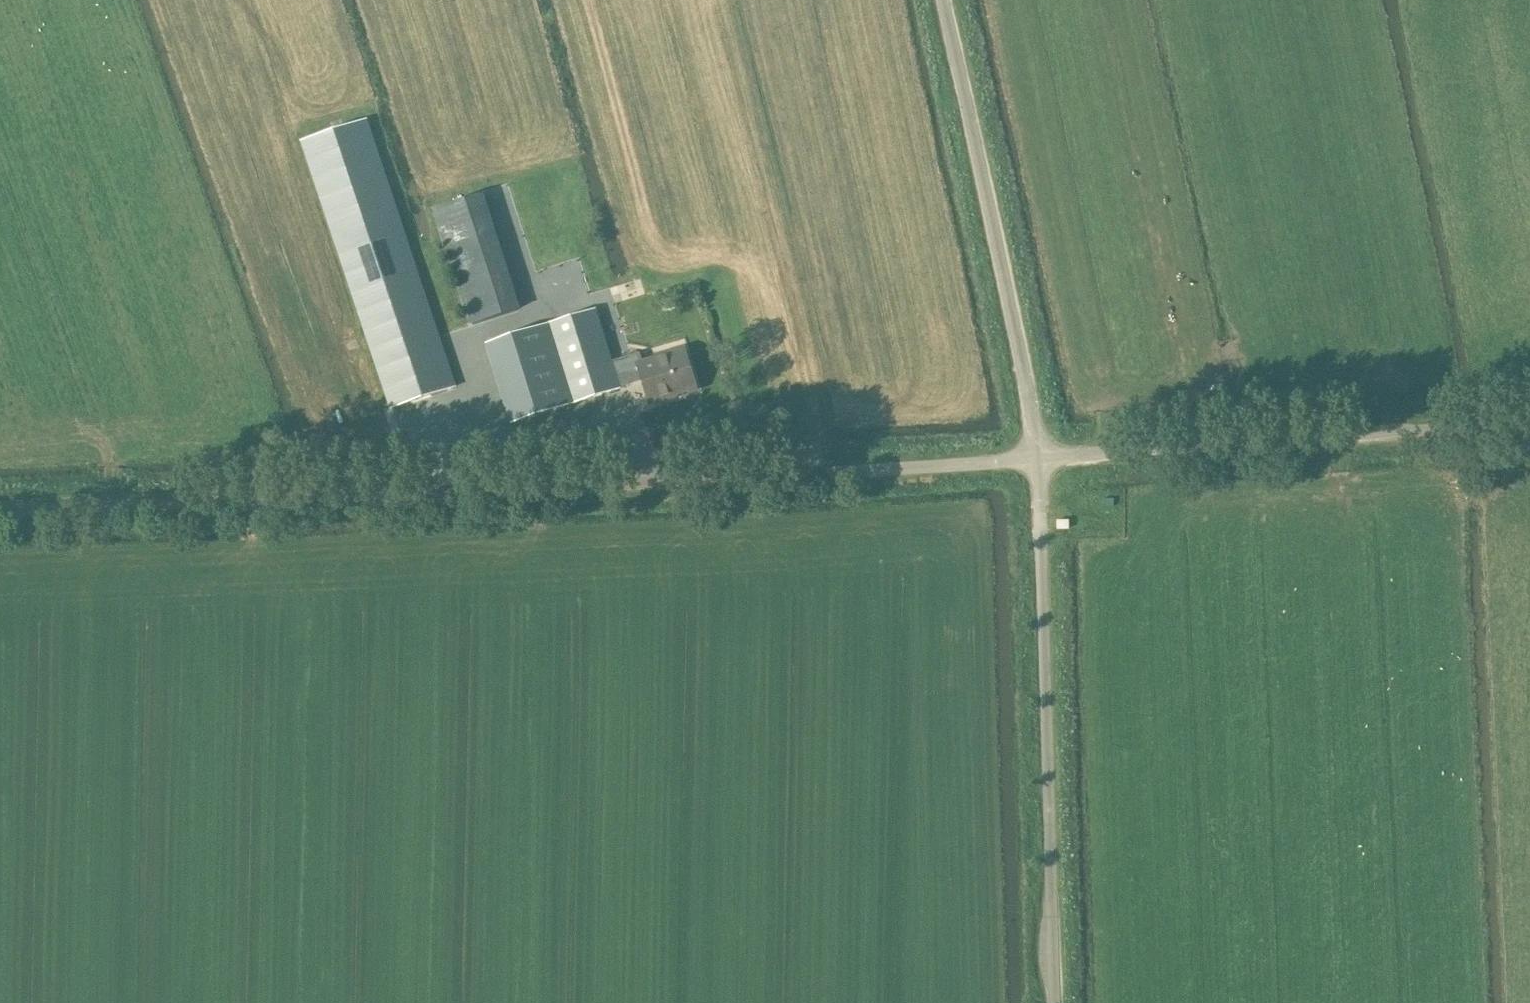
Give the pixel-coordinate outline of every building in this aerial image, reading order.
[(367,118),(301,141),(390,408),(457,386),(367,118)] [(484,193),(432,210),(469,324),(521,308),(484,193)] [(641,373),(644,381),(651,404),(671,398),(669,391),(694,384),(684,349),(643,362),(640,352),(613,361),(596,309),(485,344),(509,423),(622,387),(620,382),(634,377),(634,375),(641,373)]
